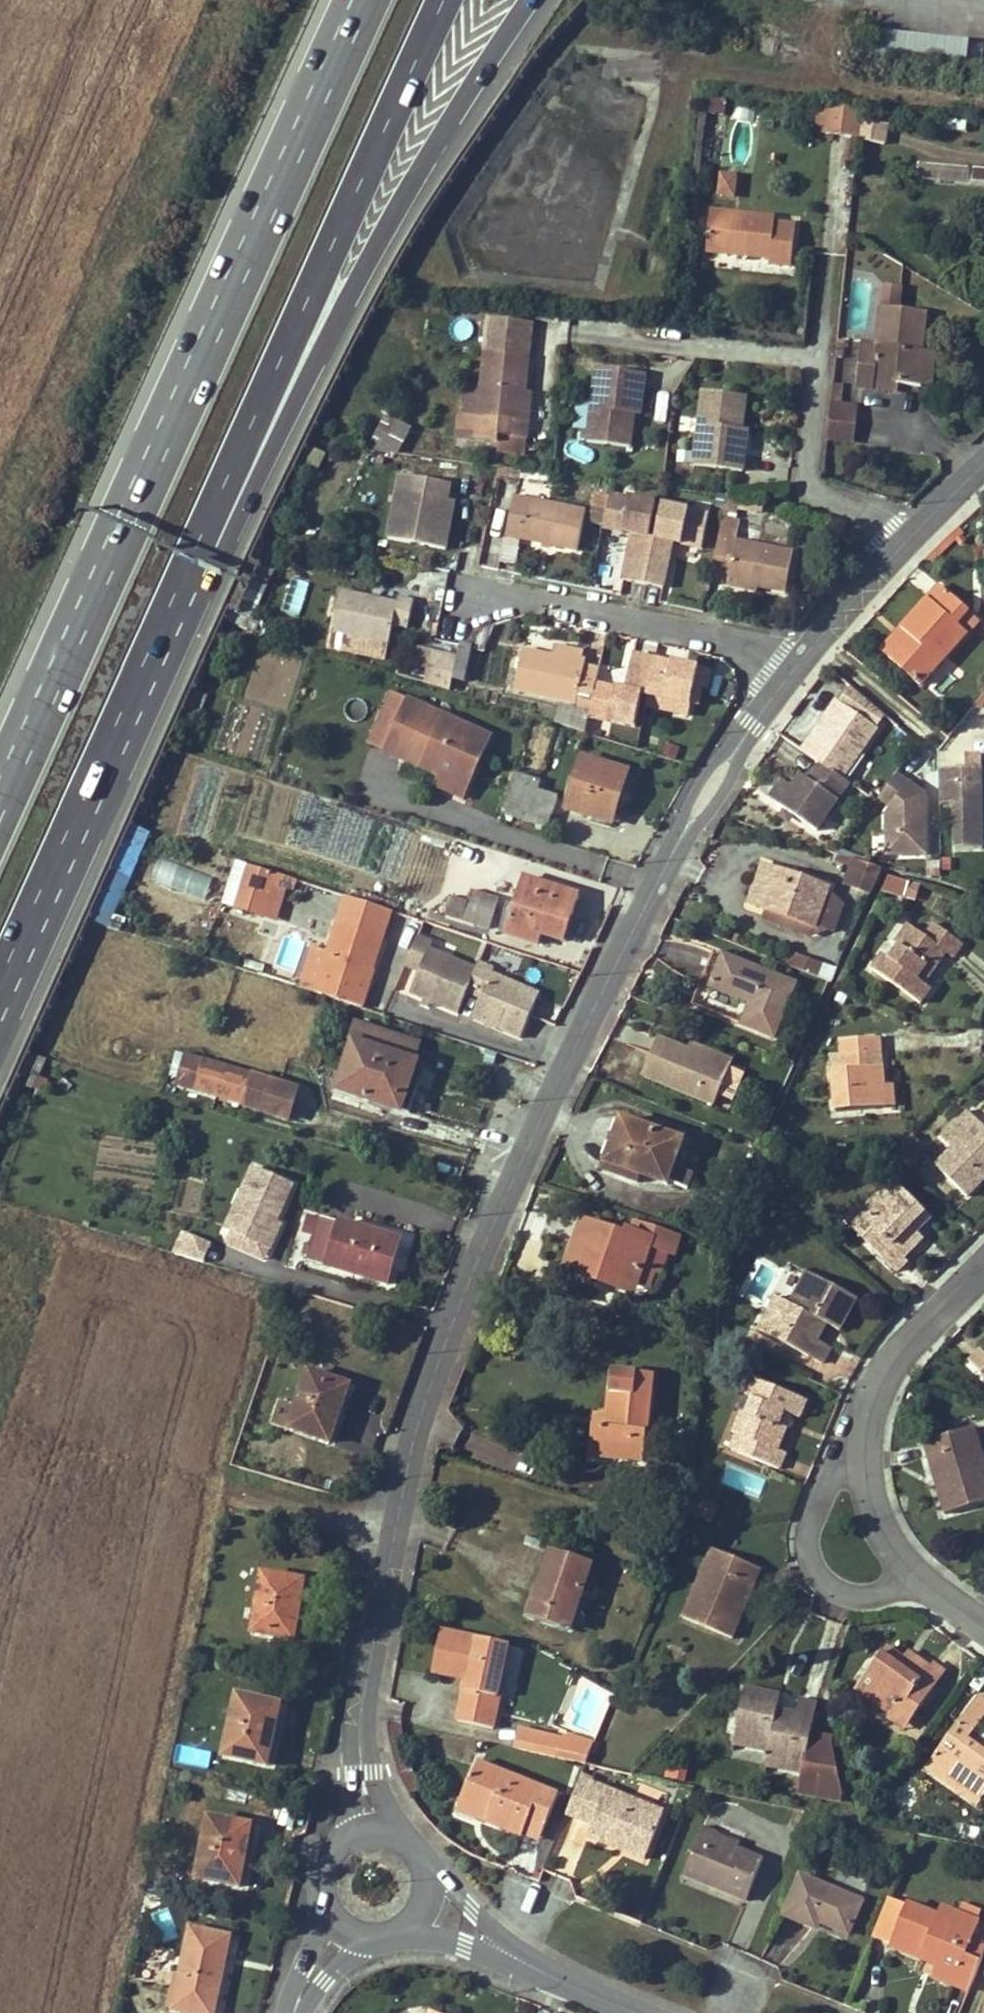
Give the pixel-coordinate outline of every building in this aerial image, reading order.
[(870,60),(967,65),(968,33),(871,29),(870,60)] [(821,103),(819,135),(827,136),(830,104),(821,103)] [(853,108),(830,104),(827,136),(856,139),(860,108),(853,108)] [(885,124),(860,122),(858,141),(883,144),(885,124)] [(919,163),(918,179),(983,185),(983,169),(919,163)] [(735,200),(739,173),(720,170),(716,197),(735,200)] [(772,227),(772,221),(713,214),(708,253),(769,261),(768,264),(791,267),(795,229),(772,227)] [(922,351),(927,313),(882,308),(878,347),(862,346),(858,388),(874,389),(875,382),(876,367),(899,369),(898,385),(922,387),(926,351),(922,351)] [(528,394),(531,359),(534,325),(488,319),(481,386),(467,384),(464,417),(458,417),(456,442),(499,446),(501,436),(529,439),(531,423),(526,422),(528,394)] [(935,353),(926,351),(922,387),(932,388),(935,353)] [(899,369),(876,367),(875,382),(898,385),(899,369)] [(634,415),(637,389),(643,390),(645,374),(596,368),(588,442),(630,447),(634,415)] [(840,406),(842,385),(833,384),(828,439),(853,442),(856,408),(840,406)] [(643,390),(637,389),(634,415),(640,415),(643,390)] [(743,430),(746,397),(704,392),(695,466),(743,472),(746,455),(739,454),(743,430)] [(385,415),(378,430),(391,436),(399,422),(385,415)] [(398,454),(411,428),(399,422),(391,436),(378,430),(367,450),(398,454)] [(748,430),(743,430),(739,454),(746,455),(748,430)] [(529,439),(501,436),(499,446),(500,454),(527,456),(529,439)] [(453,487),(403,479),(393,542),(450,551),(455,519),(448,518),(453,487)] [(515,497),(513,508),(527,511),(530,501),(515,497)] [(603,530),(624,534),(625,526),(634,528),(634,536),(625,580),(649,585),(655,558),(647,557),(657,506),(610,497),(603,530)] [(585,512),(530,501),(527,511),(513,508),(506,536),(577,551),(585,512)] [(458,505),(451,504),(448,518),(455,519),(458,505)] [(711,516),(665,508),(655,558),(649,585),(666,588),(675,544),(677,537),(685,539),(683,546),(704,549),(711,516)] [(722,519),(711,577),(729,581),(757,587),(786,592),(793,554),(737,541),(740,522),(722,519)] [(634,528),(625,526),(624,534),(634,536),(634,528)] [(685,539),(677,537),(675,544),(683,546),(685,539)] [(757,587),(729,581),(729,587),(756,592),(757,587)] [(967,608),(941,585),(902,628),(907,633),(888,655),(920,684),(966,633),(955,622),(965,611),(967,608)] [(393,625),(408,628),(413,601),(397,597),(395,603),(338,591),(330,634),(388,646),(393,625)] [(955,622),(966,633),(969,636),(980,624),(965,611),(955,622)] [(457,660),(453,680),(466,683),(473,650),(483,651),(485,641),(491,643),(495,625),(480,630),(473,637),(470,648),(460,646),(457,660)] [(883,650),(888,655),(907,633),(902,628),(883,650)] [(582,664),(583,652),(555,647),(553,658),(582,664)] [(574,707),(577,707),(573,729),(586,733),(589,716),(596,683),(598,673),(583,670),(584,665),(582,664),(553,658),(523,653),(516,691),(575,704),(574,707)] [(615,693),(616,687),(596,683),(589,716),(634,726),(641,695),(650,696),(658,658),(633,653),(625,689),(623,695),(615,693)] [(457,660),(433,654),(426,684),(450,692),(453,680),(457,660)] [(672,661),(658,658),(650,696),(648,704),(648,705),(689,713),(691,702),(699,667),(682,663),(682,667),(671,665),(672,661)] [(940,697),(965,673),(950,659),(926,683),(940,697)] [(699,667),(691,702),(699,704),(704,686),(706,687),(710,669),(699,667)] [(808,732),(800,745),(823,759),(842,772),(875,720),(838,697),(813,735),(808,732)] [(489,736),(406,700),(383,752),(439,777),(466,788),(489,736)] [(940,771),(942,806),(958,805),(961,850),(983,848),(983,796),(981,752),(956,754),(957,770),(940,771)] [(629,772),(583,758),(567,809),(595,818),(598,810),(615,815),(629,772)] [(842,772),(823,759),(812,777),(803,771),(795,784),(784,803),(822,827),(853,778),(842,772)] [(512,788),(516,774),(505,770),(500,785),(512,788)] [(925,794),(896,772),(879,795),(892,804),(885,812),(888,814),(889,855),(928,853),(925,794)] [(512,788),(504,814),(549,828),(558,798),(537,791),(540,781),(516,774),(512,788)] [(466,788),(439,777),(435,785),(462,797),(466,788)] [(773,796),(784,803),(795,784),(785,777),(773,796)] [(615,815),(598,810),(595,818),(612,823),(615,815)] [(112,917),(147,830),(133,824),(97,911),(112,917)] [(852,858),(843,884),(867,893),(879,867),(852,858)] [(279,922),(293,877),(235,859),(221,903),(279,922)] [(827,888),(762,867),(750,903),(765,909),(814,925),(827,888)] [(904,898),(909,883),(889,876),(883,890),(904,898)] [(543,935),(564,942),(579,897),(523,880),(505,934),(539,945),(543,935)] [(827,888),(814,925),(765,909),(762,917),(808,932),(829,922),(834,923),(841,900),(829,888),(827,888)] [(445,915),(489,929),(499,899),(472,890),(467,903),(451,898),(445,915)] [(314,994),(361,1009),(367,992),(361,990),(368,970),(371,971),(382,939),(338,924),(328,954),(314,994)] [(925,936),(908,925),(898,939),(902,943),(890,960),(882,955),(873,969),(921,1002),(932,989),(923,984),(916,979),(926,965),(933,970),(945,953),(953,959),(963,944),(934,924),(925,936)] [(405,967),(418,972),(409,995),(458,1017),(467,996),(478,968),(430,949),(433,942),(418,936),(405,967)] [(314,994),(328,954),(312,949),(299,989),(314,994)] [(793,951),(788,965),(831,980),(835,967),(793,951)] [(722,954),(711,986),(749,1002),(741,1025),(774,1039),(791,997),(768,988),(774,975),(722,954)] [(491,974),(493,968),(481,963),(478,968),(467,996),(479,1002),(472,1020),(520,1040),(541,994),(491,974)] [(926,965),(916,979),(923,984),(933,970),(926,965)] [(374,972),(371,971),(368,970),(361,990),(367,992),(374,972)] [(774,975),(768,988),(791,997),(796,984),(774,975)] [(413,1063),(419,1044),(355,1023),(349,1042),(355,1044),(339,1091),(407,1113),(422,1065),(413,1063)] [(839,1041),(841,1055),(864,1054),(879,1052),(879,1037),(839,1041)] [(716,1106),(731,1068),(689,1050),(659,1038),(644,1076),(716,1106)] [(693,1043),(689,1050),(731,1068),(735,1059),(693,1043)] [(866,1068),(864,1054),(841,1055),(842,1069),(866,1068)] [(206,1060),(197,1089),(288,1118),(298,1090),(206,1060)] [(881,1067),(866,1068),(842,1069),(830,1070),(834,1111),(884,1106),(882,1083),(881,1067)] [(882,1083),(884,1106),(893,1105),(891,1083),(882,1083)] [(966,1109),(940,1135),(952,1146),(935,1163),(965,1194),(983,1175),(983,1128),(966,1109)] [(694,1175),(674,1168),(683,1142),(622,1121),(605,1172),(638,1184),(641,1176),(668,1185),(670,1183),(689,1189),(694,1175)] [(917,1160),(911,1153),(903,1160),(908,1166),(917,1160)] [(894,1181),(864,1213),(871,1219),(857,1232),(895,1271),(905,1261),(901,1256),(915,1243),(899,1227),(903,1222),(913,1232),(928,1216),(894,1181)] [(846,1221),(857,1232),(871,1219),(864,1213),(863,1212),(859,1208),(846,1221)] [(307,1261),(386,1284),(399,1241),(320,1217),(307,1261)] [(568,1267),(600,1278),(603,1273),(635,1283),(635,1281),(640,1267),(653,1271),(659,1272),(665,1252),(674,1254),(681,1235),(631,1219),(627,1232),(625,1231),(623,1237),(583,1224),(568,1267)] [(218,1253),(242,1260),(252,1228),(225,1220),(221,1231),(211,1229),(202,1259),(214,1263),(218,1253)] [(903,1222),(899,1227),(915,1243),(919,1239),(913,1232),(903,1222)] [(640,1267),(635,1281),(648,1286),(653,1271),(640,1267)] [(806,1272),(789,1305),(795,1307),(812,1276),(806,1272)] [(635,1283),(603,1273),(600,1278),(632,1290),(635,1283)] [(837,1330),(855,1297),(812,1276),(795,1307),(789,1305),(783,1302),(765,1333),(807,1356),(816,1340),(824,1324),(837,1330)] [(765,1333),(783,1302),(775,1297),(758,1330),(765,1333)] [(816,1340),(807,1356),(819,1362),(828,1347),(816,1340)] [(981,1350),(970,1360),(983,1374),(983,1352),(981,1350)] [(641,1461),(652,1378),(614,1373),(608,1416),(606,1429),(593,1427),(589,1454),(641,1461)] [(341,1413),(350,1388),(310,1374),(290,1429),(327,1442),(338,1411),(341,1413)] [(751,1378),(746,1394),(754,1399),(747,1414),(744,1412),(734,1433),(736,1436),(731,1448),(779,1468),(786,1453),(777,1450),(785,1430),(778,1427),(785,1412),(791,1415),(800,1418),(806,1401),(751,1378)] [(341,1413),(338,1411),(327,1442),(330,1443),(341,1413)] [(778,1427),(785,1430),(791,1415),(785,1412),(778,1427)] [(593,1427),(606,1429),(608,1416),(595,1416),(593,1427)] [(967,1429),(978,1463),(983,1461),(983,1459),(974,1427),(967,1429)] [(934,1476),(942,1474),(952,1510),(983,1500),(983,1461),(978,1463),(967,1429),(924,1442),(934,1476)] [(952,1510),(942,1474),(934,1476),(944,1513),(952,1510)] [(711,1517),(715,1507),(703,1502),(699,1512),(711,1517)] [(711,1547),(698,1581),(703,1583),(718,1551),(711,1547)] [(683,1617),(724,1635),(737,1600),(744,1603),(759,1568),(718,1551),(703,1583),(698,1581),(683,1617)] [(531,1616),(570,1628),(589,1567),(550,1556),(531,1616)] [(295,1639),(300,1612),(297,1612),(303,1580),(263,1573),(253,1630),(295,1639)] [(306,1581),(303,1580),(297,1612),(300,1612),(306,1581)] [(744,1603),(737,1600),(724,1635),(730,1637),(744,1603)] [(501,1697),(498,1695),(509,1645),(443,1630),(433,1672),(467,1680),(458,1719),(494,1727),(501,1697)] [(930,1667),(914,1656),(901,1675),(895,1670),(903,1658),(887,1646),(857,1688),(893,1714),(899,1707),(913,1715),(945,1671),(934,1663),(930,1667)] [(909,1652),(903,1658),(895,1670),(901,1675),(914,1656),(909,1652)] [(811,1731),(817,1702),(799,1698),(796,1713),(778,1709),(780,1694),(744,1687),(735,1734),(770,1741),(768,1750),(768,1755),(803,1764),(802,1771),(799,1788),(841,1795),(830,1742),(809,1739),(811,1731)] [(274,1730),(279,1703),(238,1694),(224,1753),(264,1761),(271,1730),(274,1730)] [(926,1768),(945,1782),(954,1771),(983,1793),(983,1792),(983,1751),(965,1739),(970,1732),(983,1712),(983,1699),(977,1694),(926,1768)] [(913,1715),(899,1707),(893,1714),(890,1719),(904,1727),(913,1715)] [(274,1730),(271,1730),(264,1761),(267,1762),(274,1730)] [(809,1739),(830,1742),(832,1736),(811,1731),(809,1739)] [(970,1732),(965,1739),(983,1751),(983,1742),(970,1732)] [(770,1741),(735,1734),(733,1742),(768,1750),(770,1741)] [(563,1742),(560,1757),(586,1762),(593,1746),(570,1738),(569,1743),(563,1742)] [(803,1764),(768,1755),(766,1763),(802,1771),(803,1764)] [(539,1833),(555,1793),(477,1760),(460,1800),(487,1811),(485,1819),(521,1834),(524,1826),(539,1833)] [(976,1804),(983,1793),(954,1771),(945,1782),(976,1804)] [(590,1821),(585,1834),(617,1847),(620,1840),(646,1850),(662,1811),(580,1777),(566,1811),(590,1821)] [(839,1802),(841,1795),(799,1788),(798,1793),(839,1802)] [(485,1819),(487,1811),(460,1800),(457,1808),(485,1819)] [(239,1886),(244,1858),(241,1857),(247,1825),(208,1817),(196,1877),(239,1886)] [(250,1825),(247,1825),(241,1857),(244,1858),(250,1825)] [(703,1825),(683,1874),(745,1899),(762,1858),(737,1848),(713,1838),(715,1833),(717,1830),(703,1825)] [(539,1833),(524,1826),(521,1834),(537,1840),(539,1833)] [(713,1838),(737,1848),(739,1842),(715,1833),(713,1838)] [(646,1850),(620,1840),(617,1847),(643,1857),(646,1850)] [(846,1933),(860,1900),(800,1875),(784,1914),(816,1928),(820,1922),(846,1933)] [(870,1938),(919,1958),(921,1953),(938,1960),(937,1966),(938,1967),(956,1974),(952,1985),(968,1991),(983,1953),(983,1951),(983,1946),(970,1940),(976,1923),(955,1914),(952,1923),(936,1916),(887,1897),(870,1938)] [(939,1908),(936,1916),(952,1923),(955,1914),(939,1908)] [(199,2012),(212,2012),(230,1935),(191,1926),(172,2006),(199,2012)] [(938,1960),(921,1953),(919,1958),(937,1966),(938,1960)] [(952,1985),(956,1974),(938,1967),(934,1977),(952,1985)]
